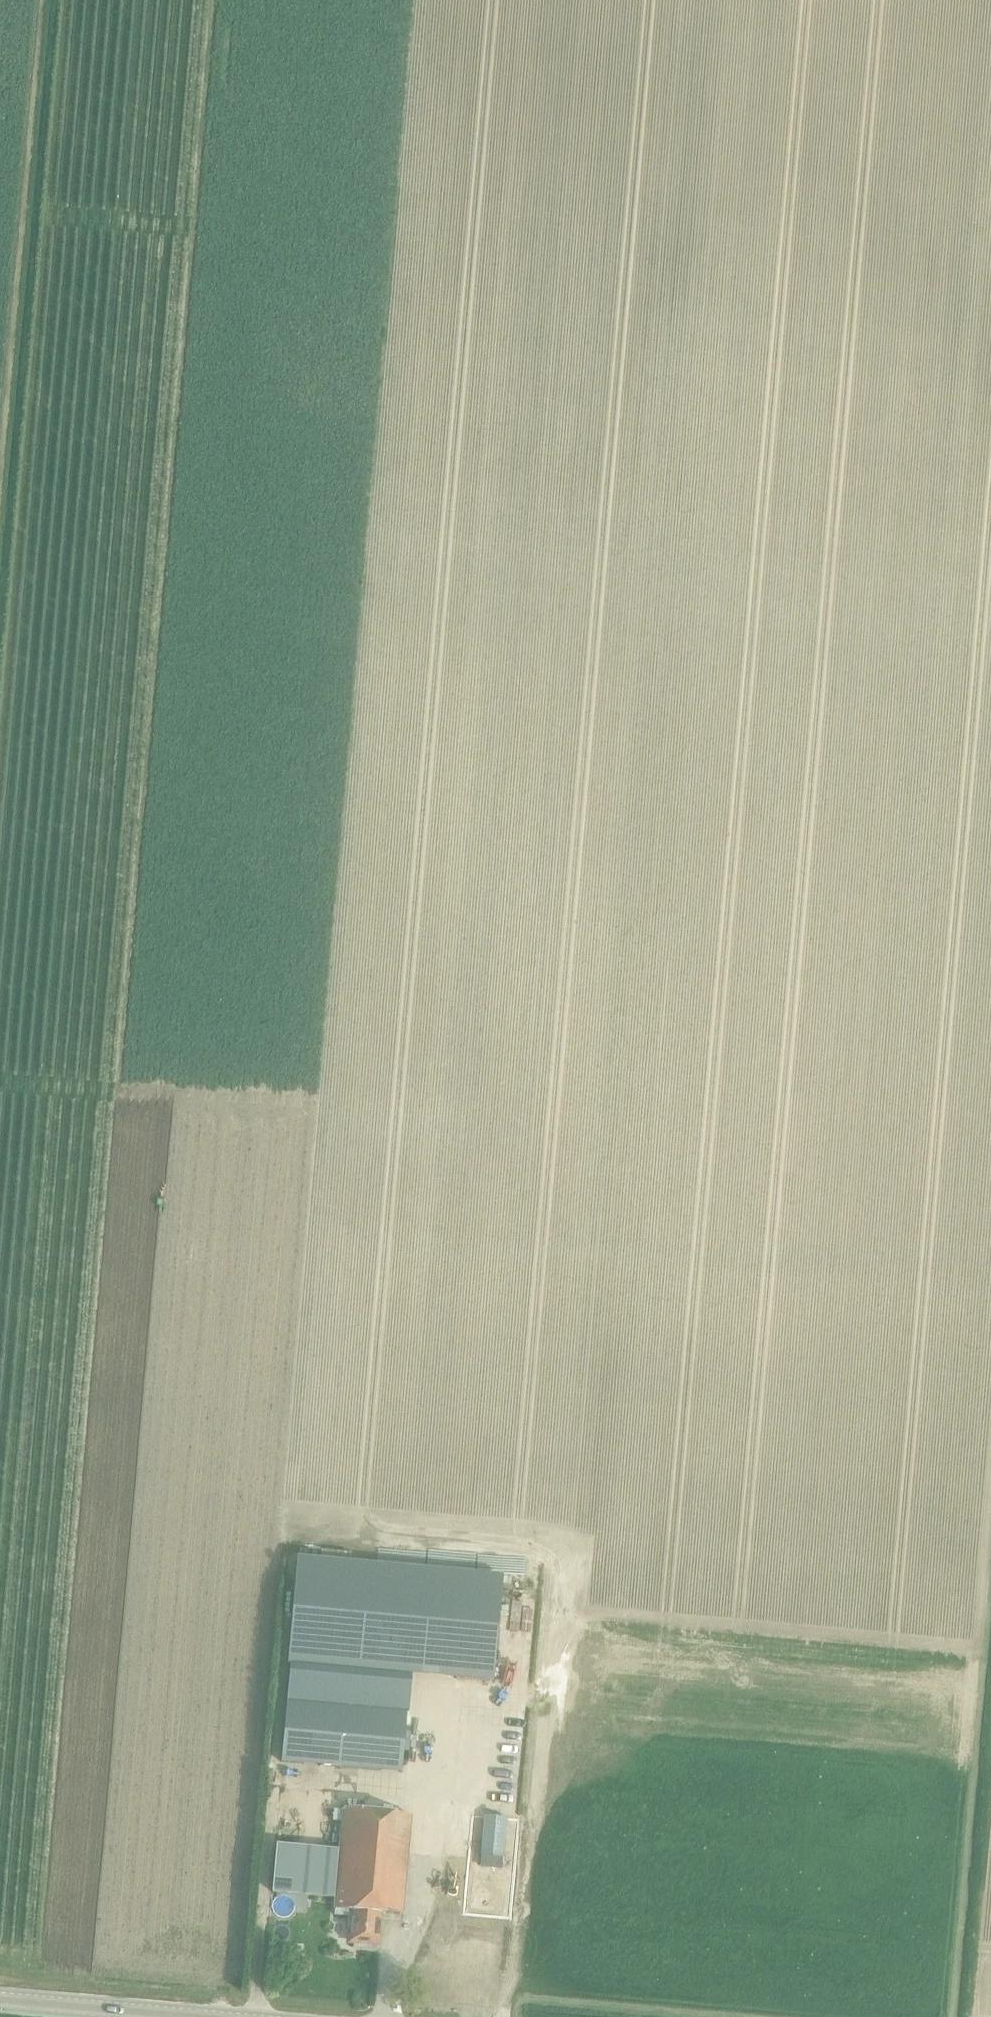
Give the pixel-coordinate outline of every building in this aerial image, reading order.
[(298,1556),(288,1664),(292,1664),(414,1676),(493,1683),(493,1679),(503,1575),(298,1556)] [(292,1664),(288,1707),(408,1718),(410,1718),(414,1676),(292,1664)] [(288,1707),(282,1769),(403,1780),(408,1718),(288,1707)] [(402,1915),(412,1816),(344,1809),(339,1854),(277,1848),(273,1880),(337,1886),(334,1914),(351,1916),(350,1926),(352,1926),(351,1942),(361,1943),(361,1945),(375,1947),(375,1943),(378,1944),(381,1913),(402,1915)] [(472,1814),(463,1915),(504,1918),(511,1919),(520,1819),(513,1818),(472,1814)]
